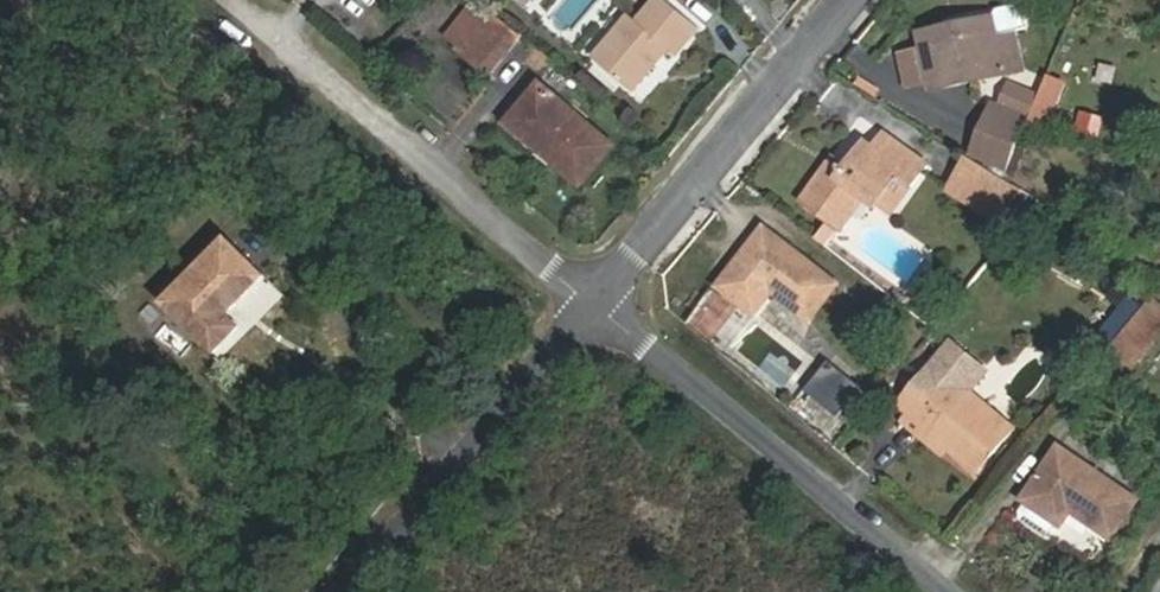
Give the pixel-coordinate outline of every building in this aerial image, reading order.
[(464,41),(490,9),(487,7),(479,0),(476,0),(452,30),(464,41)] [(511,1),(528,12),(535,0),(512,0),(511,1)] [(666,0),(657,0),(638,22),(632,16),(595,58),(633,90),(668,49),(674,54),(698,26),(666,0)] [(490,9),(464,41),(459,47),(486,71),(518,33),(490,9)] [(962,40),(922,48),(932,91),(1023,70),(1015,33),(996,37),(992,20),(959,27),(962,40)] [(919,35),(922,48),(962,40),(959,27),(919,35)] [(612,146),(541,87),(511,123),(582,182),(612,146)] [(973,157),(1008,172),(1028,124),(1029,120),(994,105),(973,157)] [(1095,139),(1102,119),(1083,113),(1076,133),(1095,139)] [(868,197),(873,201),(892,176),(910,189),(928,165),(886,135),(876,149),(866,142),(846,168),(839,179),(825,169),(802,201),(842,231),(868,197)] [(1018,188),(965,155),(948,188),(1000,221),(1018,188)] [(833,159),(825,169),(839,179),(846,168),(833,159)] [(891,215),(910,189),(892,176),(873,201),(891,215)] [(773,294),(810,322),(839,287),(765,230),(719,288),(754,316),(773,294)] [(263,275),(227,240),(165,304),(216,351),(240,327),(226,314),(263,275)] [(1152,304),(1115,347),(1138,366),(1159,339),(1159,311),(1152,304)] [(691,322),(709,334),(720,317),(702,305),(691,322)] [(845,420),(866,389),(826,363),(805,394),(845,420)] [(959,441),(951,451),(978,472),(1014,430),(946,372),(936,364),(897,411),(907,419),(911,415),(941,441),(949,433),(959,441)] [(945,458),(951,451),(959,441),(949,433),(941,441),(911,415),(903,424),(945,458)] [(1060,448),(1024,500),(1028,503),(1057,523),(1062,527),(1072,514),(1114,541),(1141,502),(1060,448)] [(1022,521),(1047,538),(1057,523),(1028,503),(1021,513),(1022,521)]
